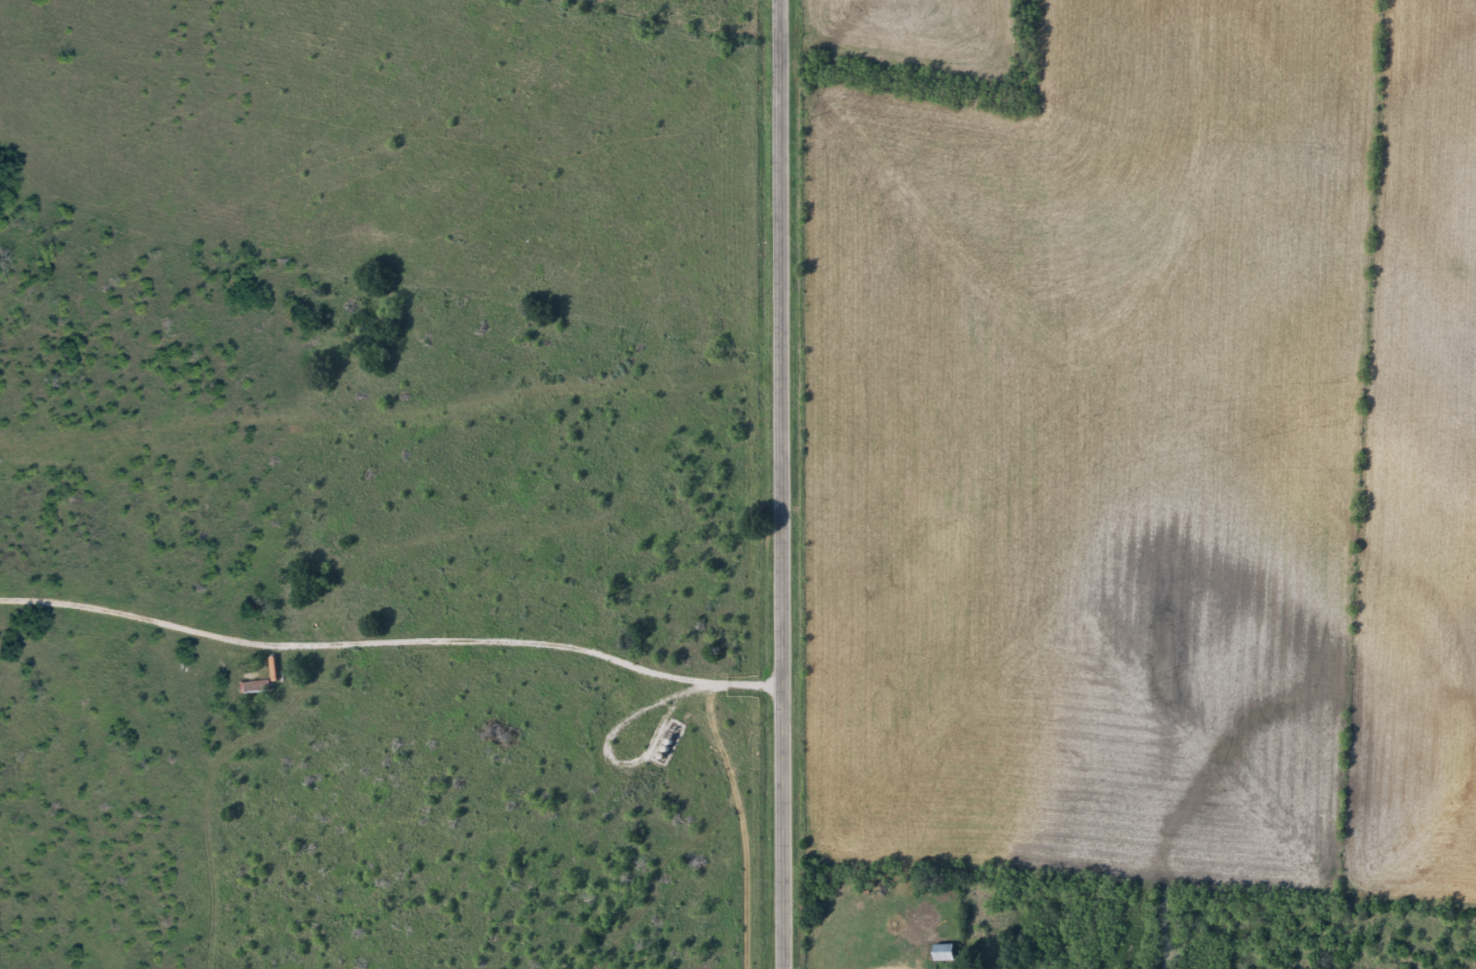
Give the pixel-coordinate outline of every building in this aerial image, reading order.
[(269,696),(269,684),(239,684),(239,697),(269,696)] [(933,964),(953,964),(953,948),(933,948),(933,964)]
